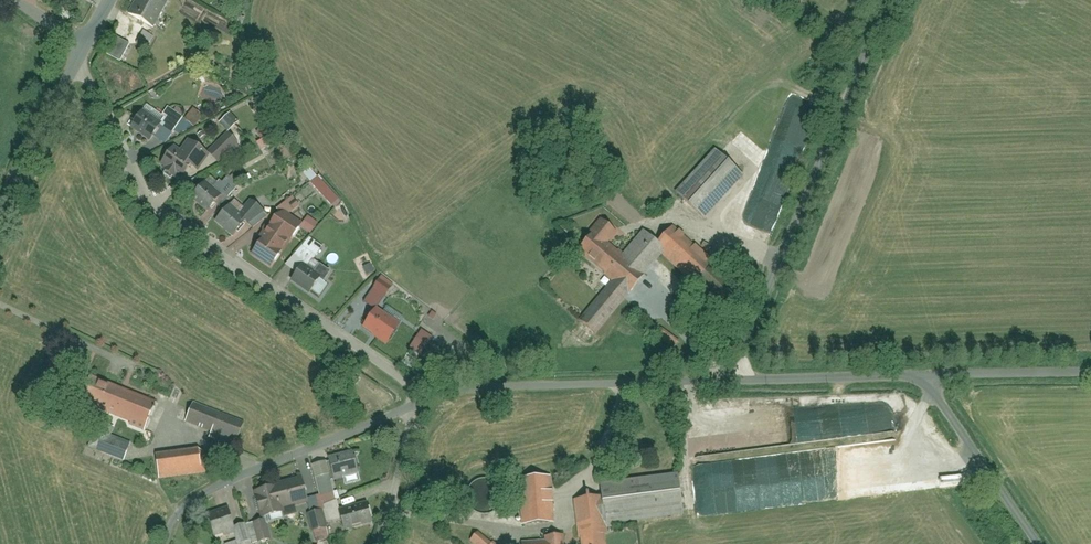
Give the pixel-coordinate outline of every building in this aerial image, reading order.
[(133,16),(156,29),(171,2),(168,0),(141,0),(133,16)] [(145,33),(138,45),(147,50),(154,38),(145,33)] [(118,39),(108,56),(122,64),(132,47),(118,39)] [(173,110),(167,118),(148,105),(131,130),(151,143),(162,127),(174,135),(186,118),(173,110)] [(195,112),(186,122),(195,129),(204,118),(195,112)] [(228,132),(210,153),(223,165),(242,144),(228,132)] [(259,146),(262,152),(272,146),(268,140),(259,146)] [(175,148),(163,166),(187,182),(195,170),(200,173),(210,157),(189,143),(182,152),(175,148)] [(716,151),(679,192),(709,219),(747,178),(716,151)] [(320,177),(308,187),(341,223),(352,213),(320,177)] [(242,186),(231,178),(221,192),(232,200),(242,186)] [(205,184),(193,200),(211,213),(223,197),(205,184)] [(296,198),(287,207),(294,215),(304,205),(296,198)] [(253,203),(242,215),(231,207),(218,224),(236,238),(245,226),(250,230),(265,213),(253,203)] [(270,267),(290,240),(292,241),(302,227),(280,210),(269,224),(273,228),(252,254),(270,267)] [(322,225),(311,217),(305,226),(316,234),(322,225)] [(598,334),(630,295),(632,297),(650,276),(647,273),(666,249),(645,232),(625,256),(615,247),(623,237),(605,222),(594,235),(594,236),(579,253),(614,282),(583,321),(598,334)] [(726,260),(683,224),(664,246),(706,283),(726,260)] [(288,268),(299,276),(294,283),(311,296),(326,277),(311,265),(323,250),(309,240),(288,268)] [(348,283),(339,295),(348,302),(357,290),(348,283)] [(379,287),(366,305),(377,313),(390,295),(379,287)] [(382,311),(367,331),(389,347),(404,326),(382,311)] [(96,373),(83,404),(147,432),(160,401),(96,373)] [(198,400),(189,423),(239,444),(248,420),(198,400)] [(99,430),(90,449),(125,465),(133,445),(99,430)] [(158,459),(161,482),(208,474),(204,451),(158,459)] [(334,460),(338,481),(362,477),(358,456),(334,460)] [(327,464),(315,468),(330,524),(342,521),(327,464)] [(608,525),(608,528),(689,518),(684,477),(603,486),(605,498),(596,499),(596,501),(575,503),(580,543),(607,543),(605,526),(608,525)] [(554,478),(520,480),(522,524),(556,523),(554,478)] [(468,494),(467,499),(469,507),(477,516),(486,518),(496,516),(504,507),(506,498),(504,490),(498,483),(490,480),(481,480),(471,487),(468,494)] [(263,515),(264,522),(289,516),(288,509),(310,504),(305,481),(257,492),(262,515),(263,515)] [(341,514),(347,532),(373,524),(368,506),(341,514)] [(209,516),(214,536),(239,530),(233,510),(209,516)] [(309,516),(314,535),(330,531),(325,512),(309,516)] [(268,543),(262,524),(249,528),(254,543),(266,543),(268,543)] [(243,543),(252,543),(248,531),(240,533),(243,543)] [(472,542),(475,543),(496,543),(482,532),(472,542)]
